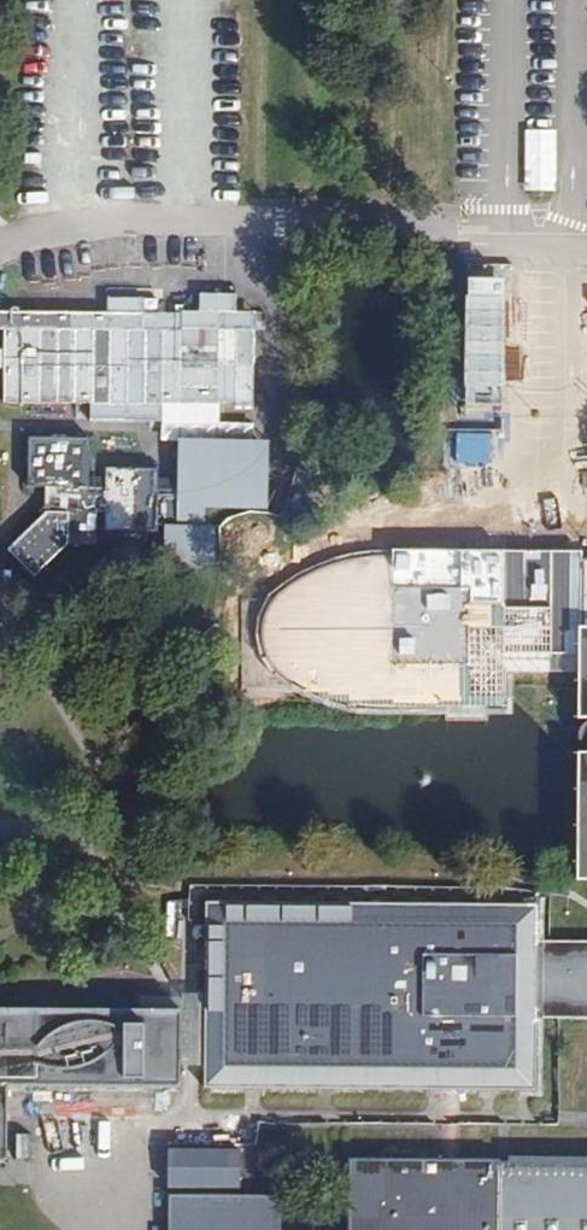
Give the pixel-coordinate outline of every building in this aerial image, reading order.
[(1,310),(0,344),(0,367),(7,367),(6,403),(92,404),(91,422),(224,424),(224,406),(259,407),(261,311),(239,311),(239,293),(203,292),(202,312),(148,311),(148,297),(110,296),(110,312),(1,310)] [(220,527),(214,527),(211,527),(211,509),(273,509),(274,440),(180,439),(180,447),(180,490),(161,490),(161,469),(111,469),(111,485),(95,486),(94,440),(33,440),(33,488),(50,488),(50,512),(15,547),(41,574),(75,539),(103,539),(103,512),(111,512),(111,528),(162,528),(162,522),(171,522),(170,553),(170,559),(220,560),(220,527)] [(229,530),(227,551),(250,552),(251,532),(229,530)] [(586,634),(586,662),(514,662),(514,614),(511,614),(512,585),(487,584),(487,614),(479,614),(479,596),(471,595),(471,564),(431,563),(431,580),(365,581),(365,598),(330,599),(329,641),(347,642),(347,675),(382,676),(381,708),(454,709),(453,725),(496,726),(496,709),(514,709),(514,679),(586,680),(586,725),(586,634)] [(544,949),(544,912),(216,912),(216,1002),(216,1076),(216,1099),(455,1099),(471,1099),(544,1099),(545,1027),(586,1027),(586,949),(544,949)] [(216,1076),(216,1002),(184,1006),(184,1063),(216,1076)] [(184,1006),(0,1007),(0,1160),(10,1160),(12,1085),(184,1085),(184,1063),(184,1006)] [(463,1164),(471,1099),(455,1099),(447,1165),(463,1164)] [(502,1222),(502,1165),(463,1164),(447,1165),(352,1164),(352,1229),(502,1229),(502,1222)] [(171,1229),(282,1229),(282,1197),(171,1196),(171,1229)]
